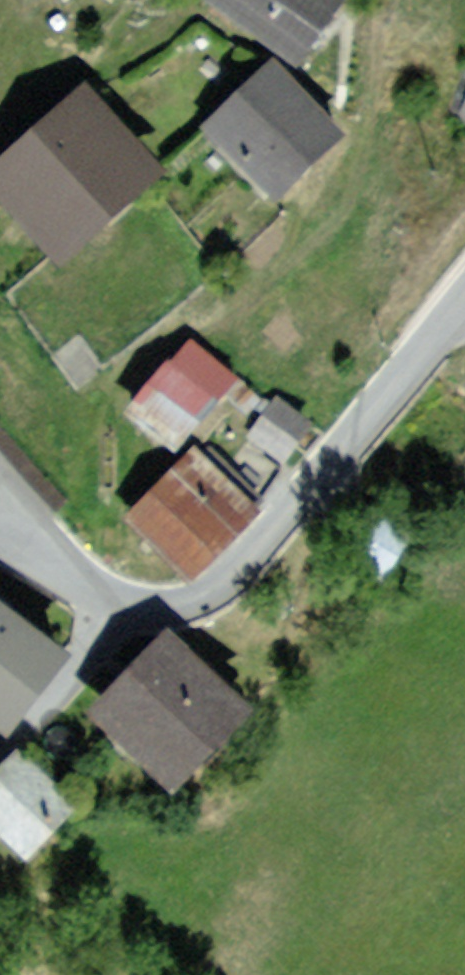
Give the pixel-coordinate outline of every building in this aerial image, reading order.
[(310,61),(353,0),(224,0),(310,61)] [(355,131),(285,55),(212,122),(282,198),(355,131)] [(97,80),(0,168),(0,189),(70,266),(177,168),(97,80)] [(451,120),(464,127),(464,91),(451,120)] [(239,384),(189,341),(124,416),(173,459),(239,384)] [(315,422),(276,395),(244,439),(284,467),(315,422)] [(258,512),(190,446),(126,511),(195,577),(258,512)] [(417,532),(368,505),(338,558),(387,586),(417,532)] [(0,594),(0,726),(12,735),(75,650),(0,594)] [(258,714),(168,628),(87,711),(177,798),(258,714)] [(15,746),(0,761),(0,839),(22,859),(75,802),(15,746)]
